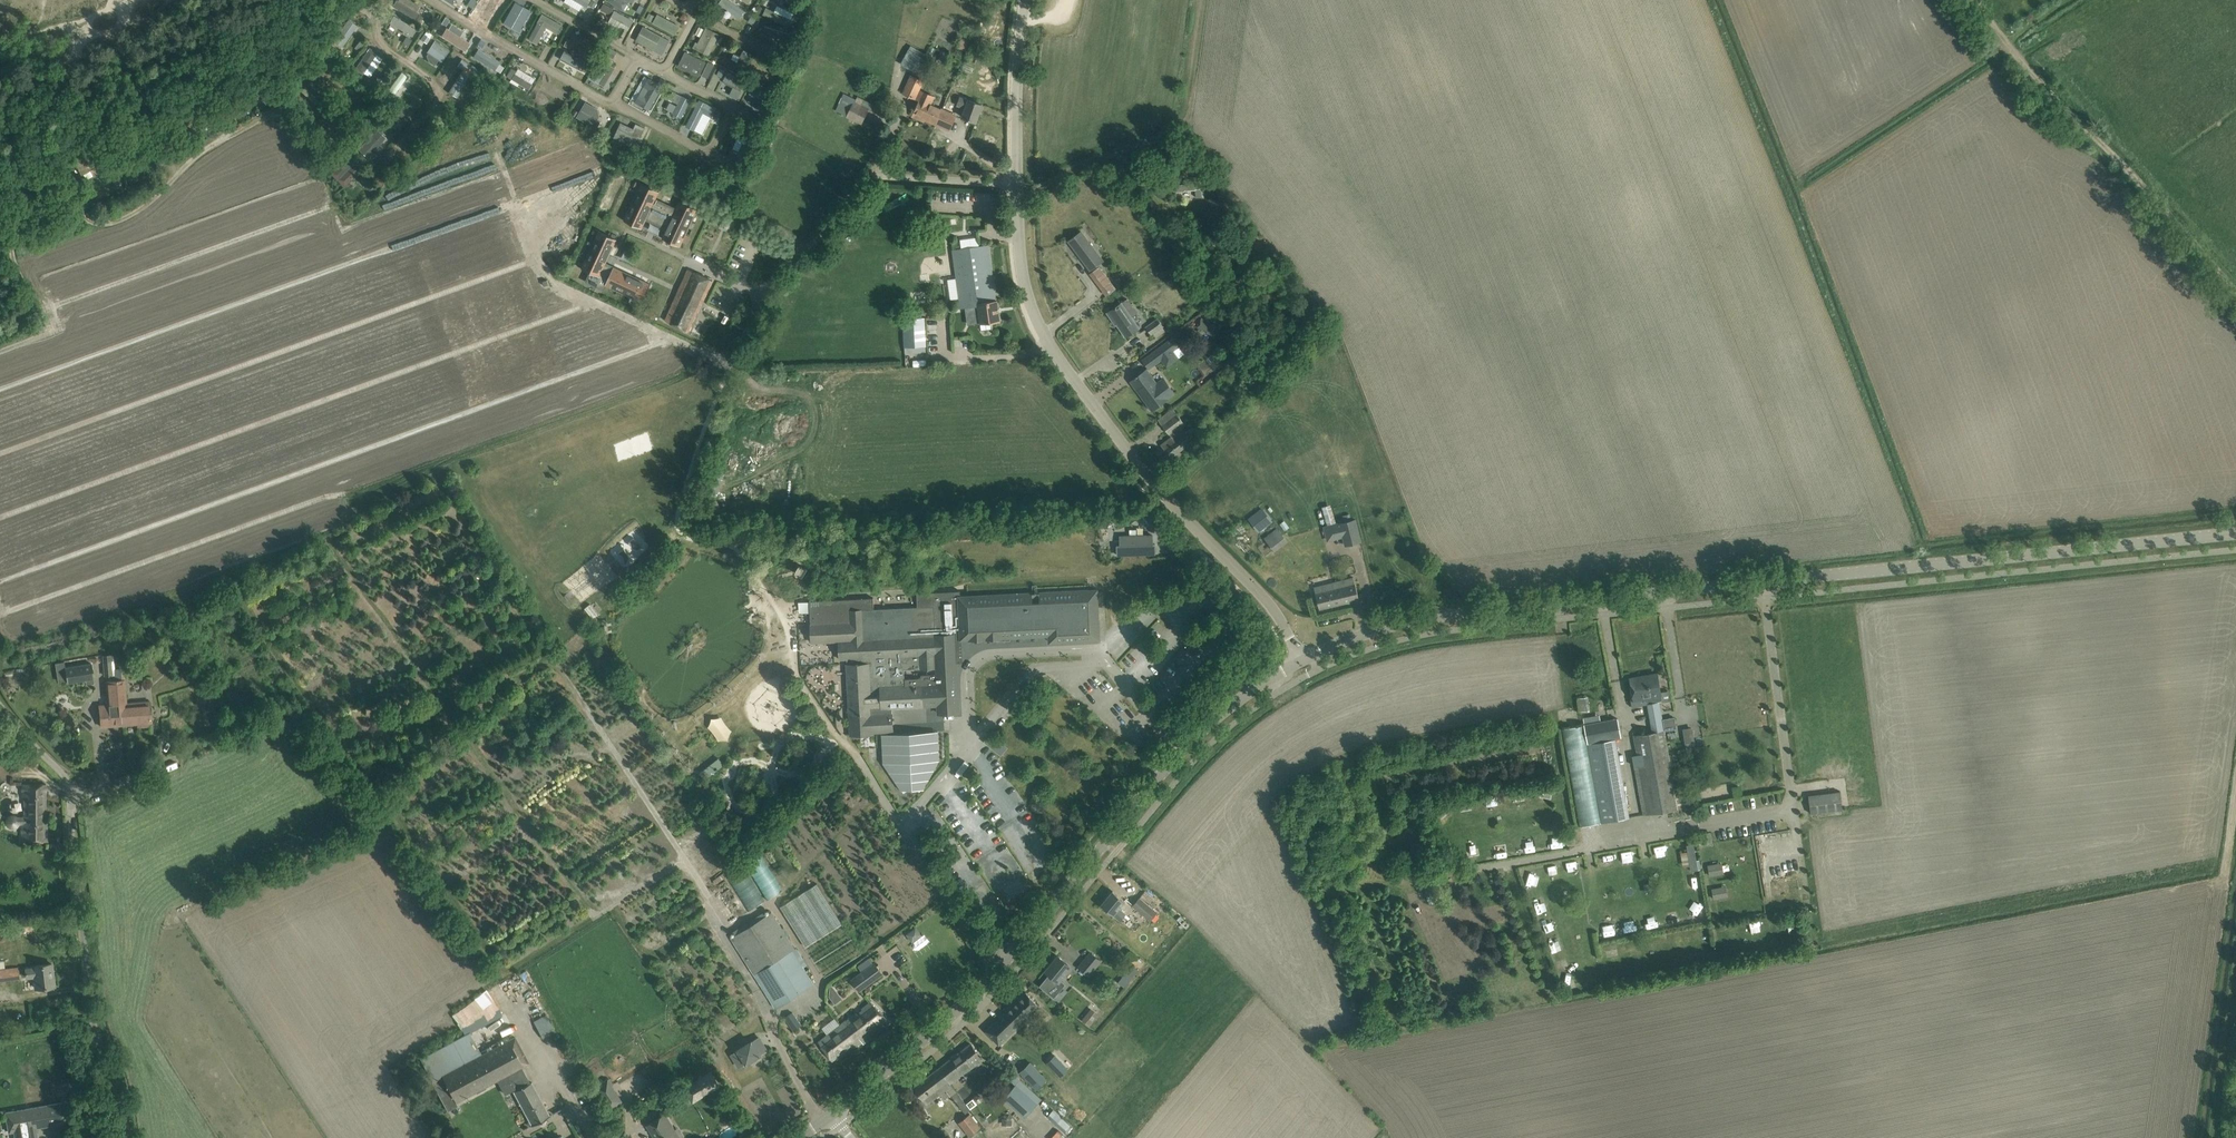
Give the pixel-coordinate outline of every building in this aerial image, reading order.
[(398,0),(397,0),(393,6),(415,20),(419,13),(417,11),(420,6),(410,0),(398,0)] [(463,5),(478,12),(482,3),(475,0),(466,0),(463,5)] [(480,18),(487,22),(500,0),(490,0),(480,18)] [(564,0),(583,12),(590,0),(564,0)] [(626,0),(608,0),(624,10),(629,2),(626,0)] [(725,7),(742,18),(747,10),(732,0),(730,0),(725,7)] [(504,22),(519,30),(530,11),(515,3),(504,22)] [(604,3),(601,9),(609,13),(612,12),(614,8),(604,3)] [(779,4),(776,10),(767,5),(763,13),(790,26),(797,13),(779,4)] [(633,21),(615,10),(609,22),(619,27),(622,26),(628,30),(633,21)] [(556,31),(560,33),(563,27),(560,25),(560,24),(543,15),(529,38),(537,43),(546,27),(556,32),(556,31)] [(752,15),(748,21),(753,24),(757,19),(752,15)] [(445,17),(442,23),(446,26),(450,20),(445,17)] [(394,23),(395,35),(411,33),(410,21),(394,23)] [(766,24),(762,35),(778,40),(776,44),(785,47),(790,33),(766,24)] [(468,52),(474,43),(449,27),(444,36),(468,52)] [(644,27),(636,41),(654,50),(660,40),(668,45),(670,41),(662,36),(644,27)] [(699,44),(696,42),(694,47),(708,55),(719,34),(706,28),(699,44)] [(425,33),(421,39),(426,43),(430,37),(425,33)] [(568,38),(564,45),(588,57),(594,46),(587,42),(585,47),(574,41),(576,36),(573,34),(570,39),(568,38)] [(434,40),(427,52),(442,62),(449,50),(434,40)] [(356,65),(369,76),(384,58),(372,47),(356,65)] [(911,47),(905,57),(904,57),(901,64),(916,73),(917,72),(919,73),(923,67),(920,65),(926,55),(911,47)] [(610,48),(606,54),(612,57),(616,51),(610,48)] [(478,49),(473,57),(494,70),(499,62),(478,49)] [(746,63),(745,63),(750,53),(744,50),(739,60),(729,55),(726,62),(742,71),(746,63)] [(591,65),(587,62),(565,51),(560,59),(583,71),(583,70),(587,72),(591,65)] [(709,62),(703,74),(709,77),(715,65),(709,62)] [(608,87),(614,70),(597,64),(591,80),(608,87)] [(382,82),(395,94),(410,78),(397,65),(382,82)] [(516,71),(511,68),(506,76),(528,89),(532,84),(514,74),(516,71)] [(734,85),(729,95),(737,99),(742,90),(743,90),(747,83),(728,73),(727,74),(724,79),(725,81),(734,85)] [(379,75),(374,82),(377,85),(382,78),(379,75)] [(916,99),(920,90),(924,80),(912,75),(908,83),(903,93),(916,99)] [(649,114),(665,87),(649,78),(634,104),(649,114)] [(302,91),(319,106),(327,96),(311,81),(306,87),(302,91)] [(564,108),(572,93),(561,87),(557,93),(540,84),(535,93),(564,108)] [(274,100),(266,85),(258,90),(266,104),(274,100)] [(751,94),(760,99),(756,108),(763,112),(768,103),(769,103),(773,96),(755,87),(753,87),(750,92),(751,94)] [(917,105),(916,107),(917,107),(914,113),(936,123),(949,129),(955,116),(945,111),(942,110),(931,105),(935,96),(921,90),(917,99),(920,100),(918,105),(917,105)] [(673,92),(669,99),(678,103),(673,113),(682,117),(691,100),(673,92)] [(836,110),(847,116),(861,123),(868,109),(871,110),(874,104),(857,97),(856,99),(844,94),(836,110)] [(413,99),(409,105),(416,110),(420,105),(413,99)] [(966,108),(963,117),(976,122),(982,104),(970,100),(969,102),(960,99),(958,105),(966,108)] [(699,100),(686,125),(695,130),(704,113),(712,117),(716,108),(699,100)] [(597,109),(586,102),(578,117),(596,128),(600,121),(597,119),(599,116),(597,109)] [(394,105),(388,112),(391,115),(398,115),(401,112),(394,105)] [(716,110),(713,116),(719,119),(722,113),(716,110)] [(759,122),(763,115),(758,113),(754,120),(759,122)] [(149,127),(152,136),(162,132),(159,124),(149,127)] [(631,134),(619,128),(614,138),(636,148),(645,128),(636,124),(634,128),(631,134)] [(376,130),(359,149),(374,163),(381,155),(374,149),(385,138),(376,130)] [(763,150),(768,153),(776,137),(771,134),(763,150)] [(755,140),(746,136),(739,152),(733,149),(729,158),(744,164),(755,140)] [(75,162),(82,174),(98,166),(91,154),(75,162)] [(332,173),(345,186),(362,169),(350,156),(332,173)] [(1208,189),(1207,177),(1196,178),(1196,182),(1175,184),(1176,191),(1197,190),(1197,196),(1204,196),(1203,190),(1208,189)] [(379,180),(375,184),(379,189),(384,184),(382,182),(379,180)] [(663,238),(662,237),(662,238),(680,246),(697,209),(679,200),(679,201),(676,208),(655,198),(658,191),(659,192),(659,191),(641,183),(641,184),(639,189),(624,220),(642,229),(642,228),(646,218),(667,228),(663,238)] [(1131,203),(1137,211),(1145,205),(1139,197),(1131,203)] [(586,282),(603,290),(606,285),(642,301),(642,302),(643,302),(651,284),(650,284),(614,267),(613,267),(605,263),(616,240),(617,240),(617,239),(599,231),(599,232),(582,268),(590,272),(586,282)] [(1068,241),(1090,270),(1103,260),(1081,231),(1068,241)] [(993,329),(992,322),(1000,321),(997,300),(996,300),(988,245),(980,246),(962,248),(953,249),(954,260),(956,278),(959,298),(961,308),(963,308),(977,306),(979,315),(980,324),(981,324),(982,330),(993,329)] [(553,270),(561,265),(554,253),(546,258),(553,270)] [(1100,266),(1090,273),(1106,295),(1116,288),(1100,266)] [(1170,275),(1168,267),(1156,269),(1157,277),(1170,275)] [(665,320),(688,332),(713,280),(688,269),(665,320)] [(1127,299),(1109,312),(1126,336),(1138,328),(1131,318),(1137,314),(1127,299)] [(1218,316),(1215,312),(1216,311),(1213,307),(1206,313),(1209,317),(1209,316),(1212,321),(1218,316)] [(925,318),(903,319),(904,347),(927,346),(925,318)] [(1157,318),(1146,326),(1152,334),(1153,334),(1163,326),(1157,318)] [(1200,319),(1196,328),(1202,331),(1203,330),(1208,332),(1208,333),(1214,336),(1218,327),(1201,318),(1200,319)] [(1156,350),(1152,354),(1143,360),(1149,368),(1160,360),(1166,367),(1178,357),(1172,349),(1177,346),(1172,339),(1156,350)] [(1241,358),(1245,363),(1251,358),(1247,353),(1241,358)] [(1135,378),(1131,381),(1152,410),(1176,392),(1166,377),(1156,384),(1146,370),(1136,377),(1135,376),(1134,377),(1135,378)] [(1157,453),(1164,463),(1193,440),(1198,436),(1192,428),(1187,432),(1186,431),(1178,437),(1174,432),(1184,424),(1173,409),(1158,420),(1171,437),(1161,445),(1163,448),(1157,453)] [(1262,507),(1250,516),(1260,529),(1272,520),(1262,507)] [(1336,524),(1326,527),(1329,539),(1344,536),(1344,538),(1346,546),(1361,543),(1362,543),(1356,519),(1351,521),(1344,522),(1336,524)] [(1098,520),(1098,527),(1107,528),(1108,521),(1098,520)] [(1274,552),(1287,541),(1277,528),(1263,539),(1274,552)] [(1156,553),(1155,553),(1154,549),(1154,545),(1155,545),(1155,544),(1153,544),(1153,535),(1119,536),(1120,545),(1122,545),(1122,554),(1156,553)] [(1259,543),(1266,553),(1271,550),(1263,540),(1259,543)] [(1315,593),(1319,609),(1359,600),(1356,589),(1353,577),(1332,583),(1334,589),(1315,593)] [(847,665),(850,735),(873,734),(872,732),(877,732),(886,732),(886,731),(886,729),(890,724),(893,724),(892,708),(949,705),(947,673),(921,675),(921,678),(905,679),(904,669),(956,667),(954,639),(970,638),(970,639),(1002,638),(1002,637),(1049,635),(1049,638),(1090,636),(1090,640),(1099,639),(1097,590),(1040,593),(1040,595),(1032,596),(1032,593),(960,597),(960,591),(917,593),(918,607),(874,609),(873,598),(810,601),(812,643),(839,641),(840,659),(847,659),(847,665)] [(182,674),(195,669),(189,654),(175,659),(182,674)] [(104,675),(114,674),(113,661),(103,661),(104,675)] [(95,679),(92,662),(65,667),(68,683),(95,679)] [(137,723),(137,726),(152,725),(151,719),(151,714),(150,700),(127,702),(125,681),(124,681),(124,668),(114,668),(115,681),(105,682),(106,694),(107,705),(99,706),(101,727),(129,724),(137,723)] [(1657,674),(1630,679),(1633,699),(1646,697),(1647,703),(1647,704),(1651,732),(1665,730),(1660,702),(1661,702),(1659,691),(1660,691),(1657,674)] [(1617,718),(1584,724),(1588,743),(1621,737),(1617,718)] [(1588,743),(1584,724),(1561,729),(1579,826),(1602,822),(1588,744),(1588,743)] [(1682,728),(1684,749),(1694,748),(1692,727),(1682,728)] [(1651,732),(1633,735),(1635,750),(1631,751),(1642,816),(1689,807),(1685,781),(1674,783),(1665,730),(1651,732)] [(935,732),(883,734),(885,764),(904,793),(908,790),(916,790),(920,792),(937,760),(935,732)] [(984,741),(1001,756),(1008,747),(991,733),(984,741)] [(1615,739),(1588,744),(1602,822),(1628,817),(1615,739)] [(21,754),(15,761),(25,769),(30,762),(21,754)] [(703,769),(710,776),(723,764),(716,757),(703,769)] [(14,829),(18,828),(20,825),(21,825),(21,841),(47,841),(47,822),(46,822),(46,784),(22,784),(22,796),(23,796),(24,816),(18,816),(17,815),(14,814),(11,814),(8,815),(7,816),(6,818),(5,821),(5,823),(6,826),(8,828),(11,830),(14,829)] [(1731,786),(1731,794),(1739,794),(1739,786),(1731,786)] [(1525,801),(1524,788),(1510,790),(1512,803),(1525,801)] [(1842,810),(1839,791),(1808,796),(1810,814),(1842,810)] [(1560,812),(1570,812),(1569,801),(1559,802),(1560,812)] [(1712,842),(1711,832),(1701,832),(1702,843),(1712,842)] [(1549,837),(1550,847),(1562,846),(1561,836),(1549,837)] [(1649,844),(1652,857),(1666,855),(1663,842),(1649,844)] [(1688,851),(1690,865),(1691,870),(1698,869),(1700,869),(1699,860),(1696,860),(1693,844),(1687,845),(1688,851)] [(1469,861),(1478,860),(1477,849),(1467,850),(1469,861)] [(767,900),(782,890),(759,853),(744,863),(767,900)] [(1598,865),(1610,864),(1610,853),(1597,854),(1598,865)] [(1576,860),(1566,861),(1567,870),(1577,869),(1576,860)] [(1546,866),(1548,876),(1558,874),(1556,864),(1546,866)] [(1717,864),(1708,866),(1709,876),(1719,874),(1717,864)] [(714,880),(716,884),(734,873),(731,869),(714,880)] [(747,912),(764,901),(744,869),(727,880),(747,912)] [(843,924),(817,884),(780,907),(806,948),(843,924)] [(1721,887),(1712,889),(1714,899),(1722,897),(1721,887)] [(1113,891),(1101,905),(1109,912),(1120,921),(1126,914),(1119,908),(1125,901),(1121,898),(1113,891)] [(1151,920),(1157,913),(1139,899),(1133,906),(1151,920)] [(1691,902),(1688,911),(1699,915),(1702,906),(1691,902)] [(1667,922),(1677,921),(1676,911),(1665,912),(1667,922)] [(795,949),(772,912),(730,938),(775,1008),(814,984),(793,951),(795,949)] [(1654,914),(1645,915),(1647,927),(1656,925),(1654,914)] [(1634,918),(1621,920),(1622,931),(1635,930),(1634,918)] [(1544,931),(1554,928),(1552,919),(1542,922),(1544,931)] [(1612,924),(1602,925),(1603,935),(1613,935),(1612,924)] [(909,940),(919,935),(916,928),(905,932),(909,940)] [(1767,932),(1768,942),(1788,941),(1787,931),(1767,932)] [(1552,952),(1562,948),(1559,940),(1549,944),(1552,952)] [(1606,958),(1618,957),(1617,946),(1606,947),(1606,958)] [(1092,953),(1085,962),(1094,969),(1101,960),(1092,953)] [(1050,974),(1039,986),(1054,997),(1057,993),(1065,984),(1060,979),(1071,966),(1067,963),(1058,956),(1046,971),(1050,974)] [(860,990),(882,974),(874,963),(852,979),(860,990)] [(36,967),(25,969),(26,977),(34,977),(35,988),(54,986),(52,964),(36,966),(36,967)] [(0,970),(0,982),(20,979),(19,967),(0,970)] [(1124,975),(1118,982),(1124,987),(1130,980),(1124,975)] [(999,1045),(1039,1006),(1033,1000),(1025,992),(985,1031),(999,1045)] [(479,995),(450,1014),(460,1030),(482,1016),(486,1023),(503,1013),(494,1000),(486,1006),(479,995)] [(871,1001),(818,1041),(832,1061),(861,1041),(863,1042),(890,1022),(871,1001)] [(784,1018),(789,1024),(797,1018),(792,1012),(784,1018)] [(534,1021),(543,1038),(556,1032),(547,1015),(534,1021)] [(1092,1022),(1085,1016),(1082,1020),(1089,1026),(1092,1022)] [(482,1054),(432,1082),(448,1111),(458,1105),(457,1103),(497,1081),(504,1095),(512,1091),(531,1125),(549,1115),(531,1081),(530,1082),(522,1067),(530,1063),(515,1036),(482,1054)] [(758,1037),(732,1053),(740,1067),(766,1050),(758,1037)] [(970,1044),(940,1067),(949,1081),(947,1082),(949,1085),(951,1084),(961,1077),(960,1076),(983,1060),(977,1053),(970,1044)] [(1055,1075),(1065,1068),(1054,1053),(1044,1061),(1055,1075)] [(1031,1063),(1020,1073),(1036,1089),(1046,1079),(1031,1063)] [(949,1081),(940,1067),(914,1087),(926,1104),(935,1097),(951,1086),(951,1084),(949,1085),(947,1082),(949,1081)] [(701,1093),(718,1082),(711,1071),(694,1082),(701,1093)] [(610,1111),(623,1103),(607,1078),(595,1086),(610,1111)] [(1026,1116),(1037,1103),(1015,1084),(1004,1097),(1026,1116)] [(957,1091),(952,1095),(965,1113),(970,1110),(957,1091)] [(5,1112),(9,1133),(14,1132),(15,1137),(37,1137),(36,1127),(72,1121),(69,1102),(58,1103),(5,1112)] [(552,1113),(563,1136),(572,1132),(561,1108),(552,1113)] [(1070,1125),(1053,1110),(1047,1115),(1064,1131),(1070,1125)] [(665,1113),(656,1119),(655,1116),(650,1119),(651,1122),(647,1125),(655,1137),(680,1137),(665,1113)] [(967,1115),(959,1122),(970,1136),(978,1129),(981,1127),(970,1114),(967,1115)]
